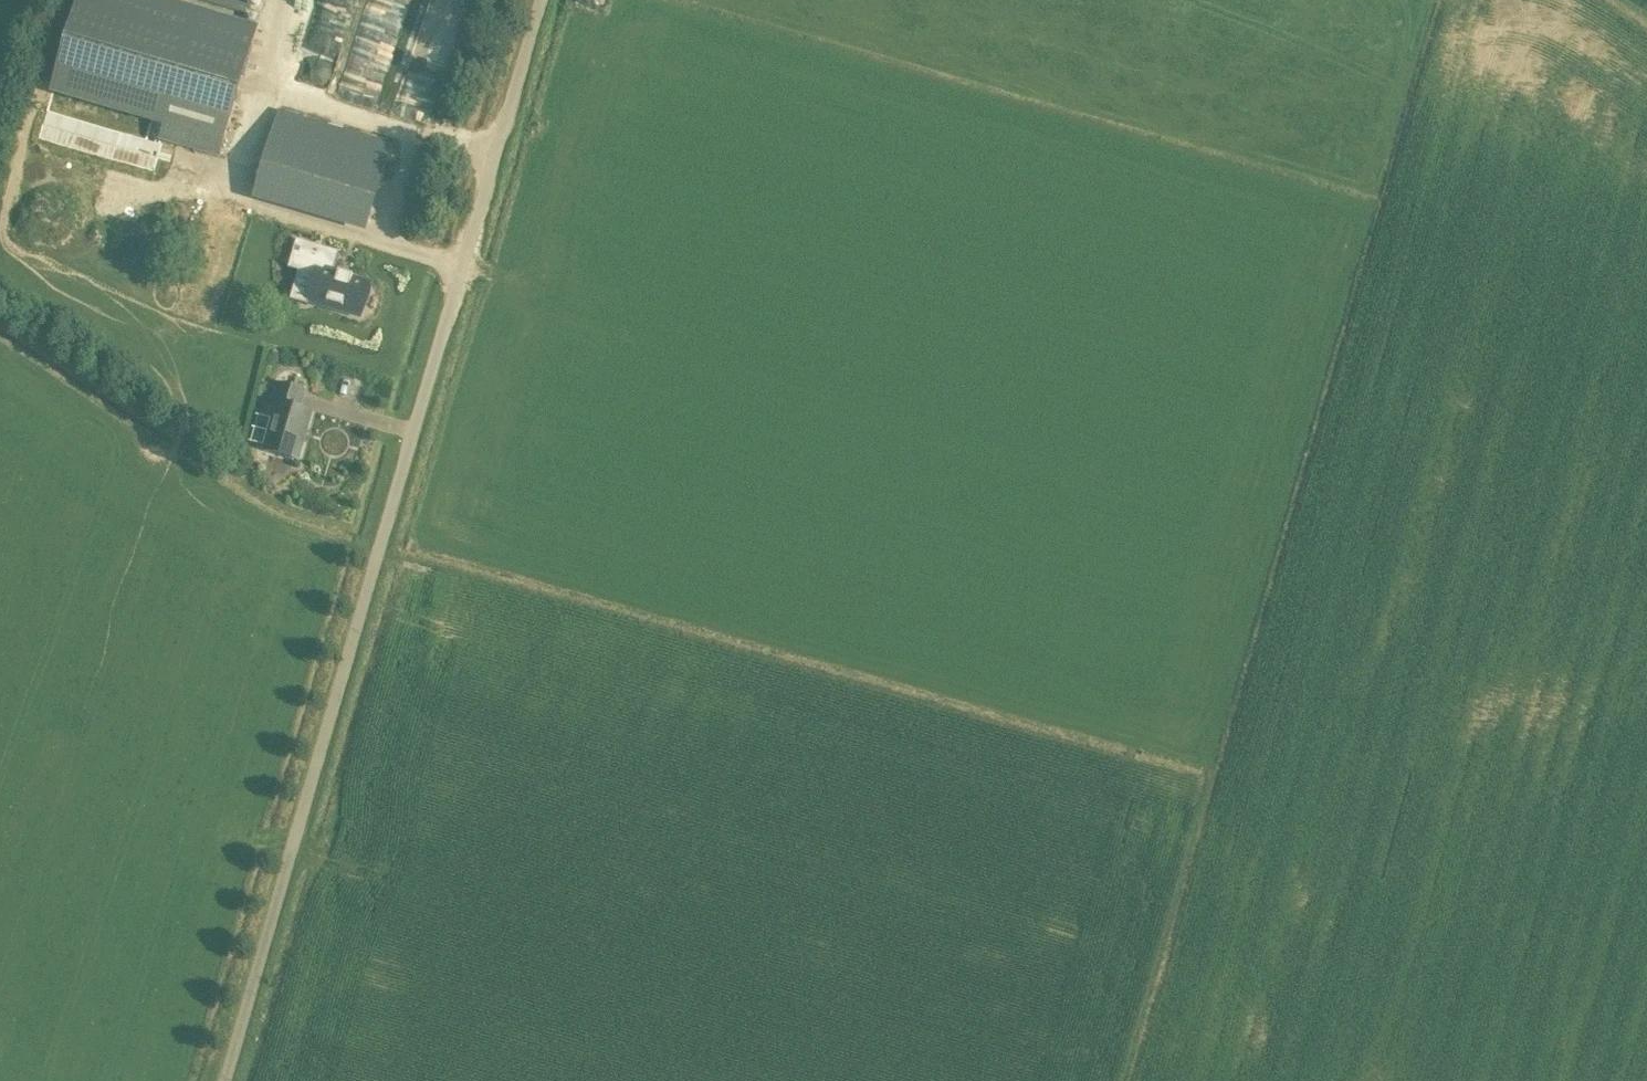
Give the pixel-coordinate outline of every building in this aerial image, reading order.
[(256,31),(149,0),(78,0),(53,88),(165,121),(159,142),(219,159),(256,31)] [(334,84),(345,49),(311,39),(300,74),(334,84)] [(372,216),(392,145),(278,113),(258,184),(372,216)] [(296,240),(288,268),(313,275),(305,300),(361,316),(371,282),(333,271),(339,252),(296,240)] [(299,461),(312,413),(299,409),(304,392),(275,384),(270,404),(276,405),(264,452),(299,461)]
